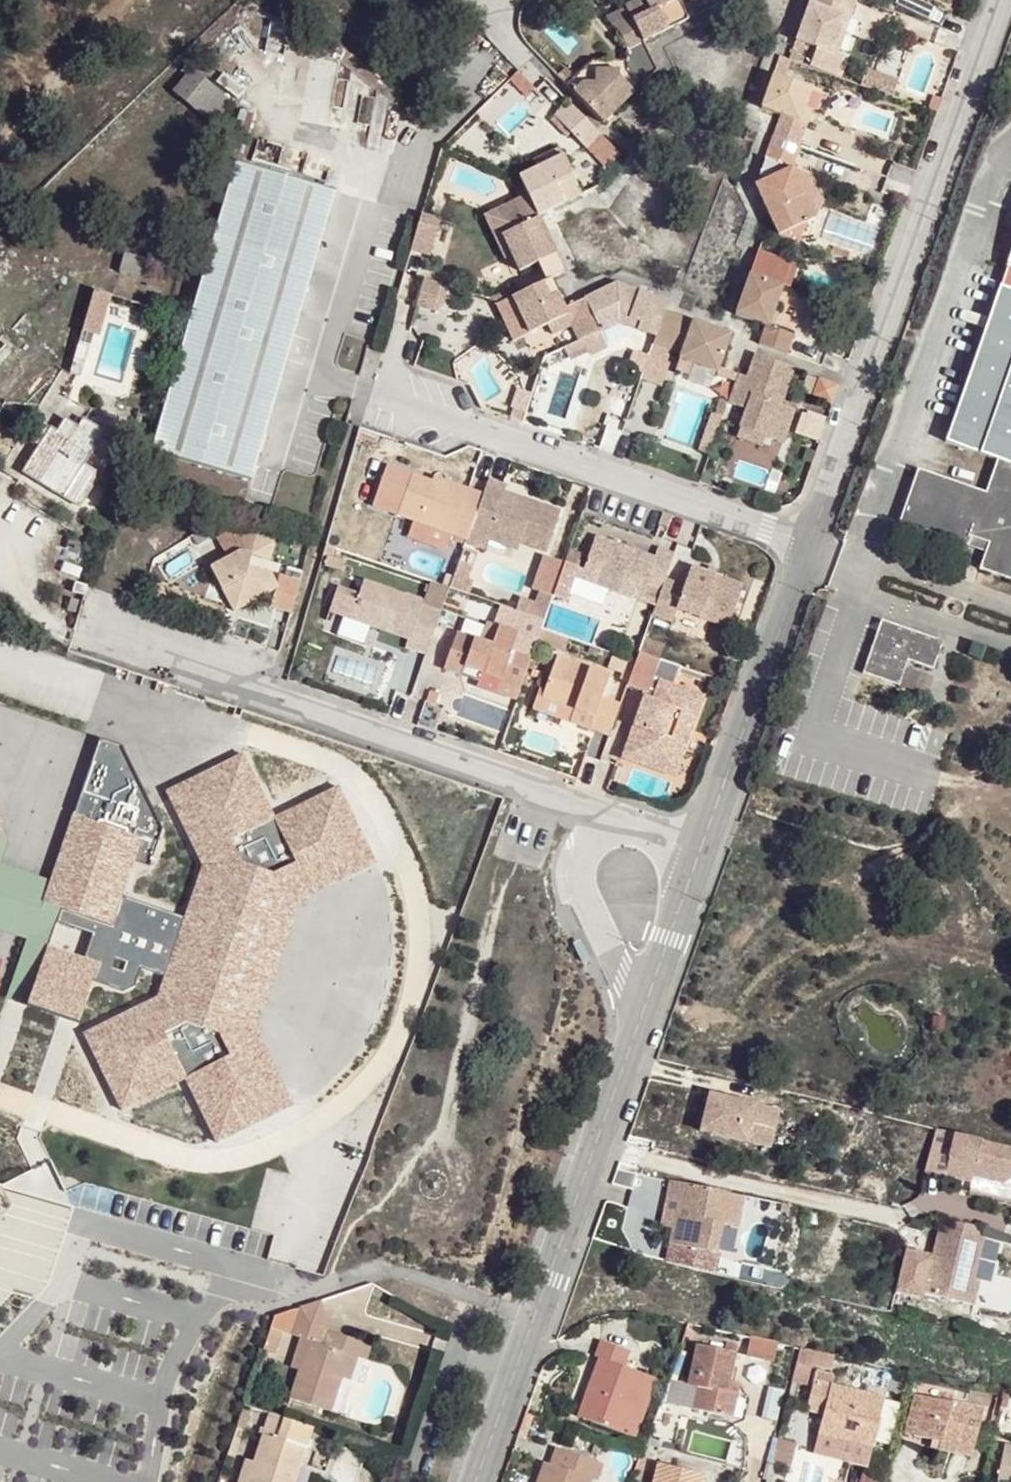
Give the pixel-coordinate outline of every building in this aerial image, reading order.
[(627,13),(644,48),(691,23),(678,0),(646,0),(647,0),(629,12),(627,13)] [(794,48),(816,57),(811,73),(835,82),(838,74),(840,65),(832,62),(839,42),(846,24),(853,6),(838,0),(810,0),(794,48)] [(627,13),(609,23),(620,31),(632,54),(644,48),(627,13)] [(846,24),(839,42),(849,46),(858,27),(846,24)] [(644,48),(632,54),(627,59),(623,64),(623,73),(638,90),(655,73),(644,48)] [(588,58),(563,83),(571,92),(579,83),(592,83),(595,70),(614,75),(615,81),(630,99),(638,90),(623,73),(623,64),(588,58)] [(783,86),(789,64),(778,59),(771,82),(783,86)] [(858,83),(892,92),(896,76),(863,66),(858,83)] [(212,91),(191,70),(170,91),(191,112),(212,91)] [(579,83),(571,92),(599,123),(604,127),(630,99),(615,81),(614,75),(595,70),(592,83),(579,83)] [(528,81),(519,91),(526,96),(534,88),(528,81)] [(783,86),(771,82),(761,113),(776,118),(771,140),(798,150),(802,141),(806,131),(798,127),(803,113),(809,96),(783,86)] [(607,144),(578,112),(571,119),(564,125),(579,143),(594,158),(607,144)] [(810,116),(803,113),(798,127),(806,131),(810,116)] [(579,143),(564,125),(558,131),(573,149),(579,143)] [(798,150),(771,140),(754,189),(779,240),(798,233),(816,226),(794,177),(803,152),(798,150)] [(539,162),(543,170),(564,159),(559,151),(539,162)] [(440,153),(435,170),(444,173),(448,156),(440,153)] [(543,170),(520,182),(527,196),(538,216),(582,195),(564,159),(543,170)] [(235,167),(151,454),(250,483),(331,195),(283,181),(235,167)] [(812,183),(794,177),(816,226),(823,208),(812,183)] [(538,216),(527,196),(501,210),(511,231),(505,233),(525,273),(559,256),(538,216)] [(511,231),(501,210),(484,219),(505,259),(515,279),(525,273),(505,233),(511,231)] [(421,220),(412,254),(422,257),(432,260),(442,225),(421,220)] [(810,251),(782,241),(777,250),(807,261),(810,251)] [(828,259),(849,266),(854,255),(832,248),(828,259)] [(147,261),(125,255),(120,274),(142,280),(147,261)] [(950,447),(996,463),(987,492),(921,472),(902,527),(972,549),(974,537),(991,542),(986,553),(978,576),(1010,587),(1010,258),(950,447)] [(783,288),(747,276),(734,315),(765,326),(760,342),(786,351),(789,343),(792,334),(770,326),(783,288)] [(554,279),(514,299),(524,317),(533,335),(546,329),(561,321),(563,320),(571,316),(568,307),(554,279)] [(426,281),(418,307),(434,315),(438,305),(444,287),(426,281)] [(588,298),(606,330),(618,326),(629,322),(641,326),(640,332),(655,339),(665,313),(666,306),(614,286),(588,298)] [(450,289),(444,287),(438,305),(446,307),(450,289)] [(114,293),(99,289),(87,333),(101,337),(114,293)] [(511,292),(493,302),(503,305),(514,299),(511,292)] [(665,313),(655,339),(652,345),(683,356),(682,361),(700,367),(718,373),(730,338),(665,313)] [(561,321),(546,329),(552,339),(566,332),(561,321)] [(604,330),(580,341),(587,356),(613,346),(606,330),(604,330)] [(746,382),(737,379),(727,410),(744,415),(737,433),(763,445),(772,447),(780,449),(790,418),(783,415),(787,406),(782,403),(793,371),(754,358),(746,382)] [(727,410),(737,379),(729,377),(719,407),(727,410)] [(828,404),(835,385),(816,378),(808,397),(828,404)] [(506,406),(501,417),(519,422),(523,411),(506,406)] [(794,408),(787,406),(783,415),(790,418),(794,408)] [(727,410),(719,407),(714,421),(723,424),(727,410)] [(533,414),(523,411),(519,422),(529,426),(533,414)] [(44,451),(31,478),(97,509),(107,487),(108,472),(99,469),(95,466),(111,433),(91,423),(86,432),(72,425),(66,439),(52,432),(48,442),(44,451)] [(763,445),(737,433),(733,444),(760,453),(763,445)] [(433,479),(431,486),(449,494),(451,485),(433,479)] [(451,537),(466,542),(483,495),(451,485),(449,494),(431,486),(421,483),(411,480),(398,519),(414,524),(451,537)] [(503,487),(487,482),(484,489),(501,494),(503,487)] [(483,495),(466,542),(483,548),(485,542),(503,548),(505,540),(518,544),(545,554),(558,515),(532,504),(531,508),(529,515),(519,512),(520,505),(510,502),(500,499),(501,494),(484,489),(483,495)] [(531,508),(520,505),(519,512),(529,515),(531,508)] [(661,514),(656,528),(668,532),(673,518),(661,514)] [(447,549),(451,537),(414,524),(410,535),(447,549)] [(972,549),(986,553),(991,542),(974,537),(972,549)] [(518,544),(505,540),(503,548),(516,552),(518,544)] [(594,541),(583,575),(580,583),(609,595),(637,603),(643,587),(661,593),(665,579),(674,555),(656,550),(653,561),(623,551),(594,541)] [(500,553),(503,548),(485,542),(483,548),(500,553)] [(252,554),(241,562),(248,564),(246,577),(266,583),(275,552),(253,546),(252,554)] [(248,564),(241,562),(239,562),(241,555),(235,554),(236,549),(230,547),(214,555),(223,571),(208,580),(233,621),(250,612),(262,607),(266,583),(246,577),(248,564)] [(566,556),(551,598),(564,602),(566,597),(574,570),(577,560),(566,556)] [(332,559),(329,569),(346,576),(349,566),(332,559)] [(661,593),(655,609),(654,612),(673,619),(677,607),(728,624),(741,582),(715,575),(689,568),(682,584),(665,579),(661,593)] [(583,575),(574,570),(566,597),(606,609),(609,595),(580,583),(583,575)] [(406,651),(426,658),(450,589),(429,582),(421,603),(362,585),(349,622),(379,633),(393,638),(407,643),(406,651)] [(276,599),(266,583),(262,607),(250,612),(270,620),(276,599)] [(643,587),(637,603),(655,609),(661,593),(643,587)] [(518,604),(515,612),(524,615),(527,607),(518,604)] [(379,633),(349,622),(346,632),(378,641),(379,633)] [(948,646),(882,625),(865,679),(930,698),(948,646)] [(456,676),(466,679),(467,673),(487,679),(490,674),(506,680),(503,686),(520,690),(530,660),(514,655),(521,636),(499,629),(492,649),(458,638),(447,672),(456,676)] [(563,640),(540,632),(536,643),(560,650),(563,640)] [(638,720),(629,747),(667,756),(679,726),(691,730),(702,698),(673,688),(679,675),(703,684),(705,677),(639,655),(636,665),(630,680),(627,688),(647,694),(638,720)] [(630,680),(636,665),(617,658),(615,664),(627,668),(624,678),(630,680)] [(600,736),(610,739),(621,707),(605,703),(613,679),(558,662),(544,695),(542,702),(593,719),(590,733),(600,736)] [(467,673),(466,679),(485,686),(487,679),(467,673)] [(500,691),(518,697),(520,690),(503,686),(500,691)] [(527,712),(590,733),(593,719),(542,702),(544,695),(538,691),(527,712)] [(667,756),(681,759),(691,730),(679,726),(667,756)] [(28,944),(10,1000),(33,1007),(50,953),(59,928),(95,939),(87,964),(98,968),(94,982),(132,995),(141,969),(168,978),(187,922),(125,901),(136,869),(149,873),(162,832),(120,747),(101,740),(50,889),(0,872),(0,935),(28,944)] [(667,756),(629,747),(624,758),(661,772),(667,756)] [(271,814),(240,751),(166,787),(201,871),(187,922),(168,978),(161,997),(83,1040),(117,1111),(184,1084),(211,1141),(289,1102),(254,1031),(297,903),(378,864),(336,782),(271,814)] [(675,777),(681,759),(667,756),(661,772),(675,777)] [(615,768),(611,783),(623,786),(627,772),(615,768)] [(2,830),(0,836),(0,871),(10,843),(2,830)] [(573,943),(582,962),(590,959),(581,939),(573,943)] [(50,953),(33,1007),(28,1023),(77,1038),(94,982),(98,968),(87,964),(50,953)] [(786,1109),(717,1092),(713,1110),(708,1129),(777,1145),(786,1109)] [(955,1129),(935,1124),(928,1156),(947,1160),(955,1129)] [(955,1129),(947,1160),(945,1165),(943,1171),(962,1176),(964,1167),(974,1170),(1001,1177),(1010,1172),(1010,1143),(955,1129)] [(964,1167),(962,1176),(971,1178),(974,1170),(964,1167)] [(738,1186),(680,1171),(678,1181),(676,1190),(690,1193),(683,1221),(674,1257),(720,1268),(725,1248),(723,1247),(738,1186)] [(683,1221),(690,1193),(676,1190),(670,1219),(683,1221)] [(981,1235),(937,1225),(928,1258),(927,1263),(926,1267),(920,1293),(959,1301),(965,1278),(969,1279),(981,1235)] [(904,1253),(903,1258),(895,1290),(910,1292),(920,1293),(926,1267),(916,1265),(917,1261),(918,1256),(911,1255),(904,1253)] [(917,1261),(916,1265),(926,1267),(927,1263),(928,1258),(918,1256),(917,1261)] [(287,1329),(295,1305),(273,1311),(269,1323),(279,1326),(287,1329)] [(279,1326),(269,1323),(261,1345),(272,1348),(279,1326)] [(307,1352),(302,1365),(291,1393),(332,1408),(344,1374),(353,1350),(360,1352),(370,1356),(374,1348),(377,1340),(333,1323),(326,1341),(311,1336),(307,1352)] [(748,1334),(745,1353),(772,1358),(775,1340),(748,1334)] [(292,1360),(302,1365),(307,1352),(296,1347),(292,1360)] [(619,1434),(630,1404),(646,1361),(616,1349),(610,1365),(598,1360),(576,1417),(619,1434)] [(731,1395),(734,1384),(741,1359),(703,1349),(692,1387),(701,1389),(694,1412),(734,1423),(742,1398),(731,1395)] [(350,1376),(360,1352),(353,1350),(344,1374),(350,1376)] [(757,1380),(750,1413),(774,1418),(780,1384),(757,1380)] [(744,1389),(734,1384),(731,1395),(742,1398),(744,1389)] [(879,1407),(826,1394),(811,1460),(864,1472),(879,1407)] [(909,1437),(919,1399),(909,1396),(899,1434),(909,1437)] [(977,1413),(919,1399),(909,1437),(935,1442),(932,1455),(964,1463),(977,1413)] [(643,1409),(630,1404),(619,1434),(631,1438),(643,1409)] [(312,1422),(284,1413),(277,1433),(261,1429),(245,1481),(292,1481),(299,1461),(302,1463),(308,1442),(306,1441),(312,1422)] [(790,1464),(793,1440),(772,1438),(769,1461),(790,1464)] [(1005,1449),(997,1481),(1010,1481),(1010,1451),(1005,1449)] [(542,1465),(536,1481),(585,1481),(542,1465)] [(646,1465),(642,1481),(699,1481),(700,1479),(646,1465)]
